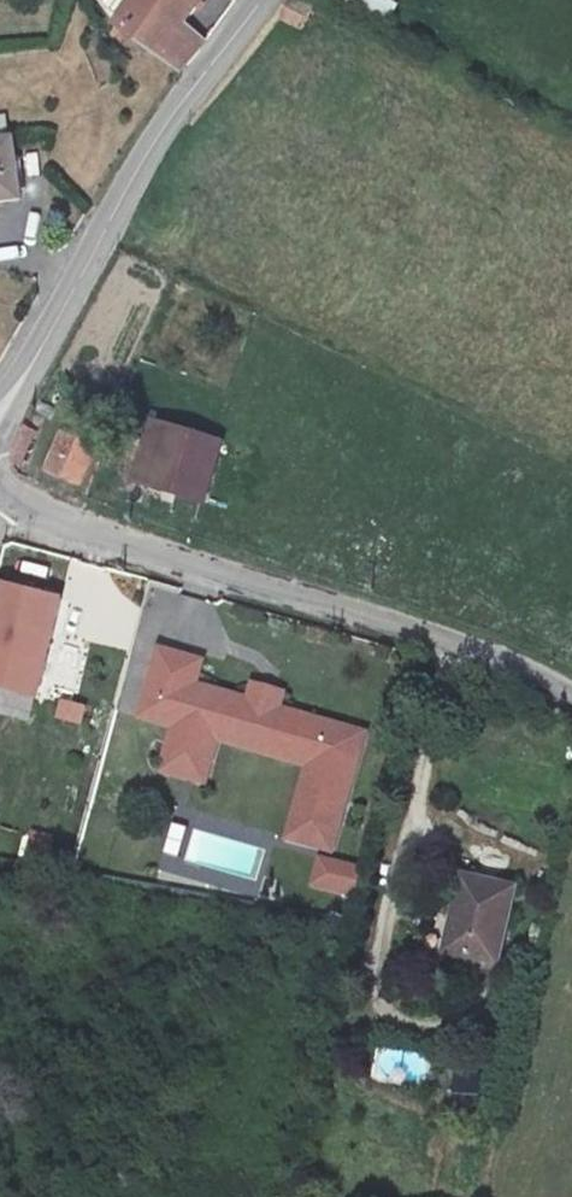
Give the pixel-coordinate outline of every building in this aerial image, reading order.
[(103,24),(119,37),(176,84),(200,50),(177,30),(200,0),(121,0),(103,24)] [(398,2),(393,0),(342,0),(390,20),(398,2)] [(293,19),(308,29),(315,16),(301,7),(293,19)] [(119,37),(103,24),(94,35),(112,45),(119,37)] [(12,203),(1,142),(0,142),(0,205),(12,203)] [(219,443),(149,422),(130,483),(201,504),(219,443)] [(20,474),(25,479),(40,438),(26,432),(14,464),(20,474)] [(98,455),(66,441),(52,473),(84,488),(98,455)] [(37,694),(57,599),(0,587),(0,686),(37,694)] [(249,702),(196,686),(203,662),(161,649),(140,717),(172,728),(159,771),(203,785),(216,741),(208,738),(211,730),(317,763),(301,814),(293,811),(283,841),(328,855),(364,737),(278,711),(276,718),(247,709),(249,702)] [(283,696),(254,687),(249,702),(247,709),(276,718),(278,711),(283,696)] [(208,738),(216,741),(306,769),(293,811),(301,814),(317,763),(211,730),(208,738)] [(170,824),(163,853),(178,857),(185,828),(170,824)] [(21,857),(45,865),(54,837),(30,829),(21,857)] [(359,870),(318,860),(311,887),(353,897),(359,870)] [(516,888),(464,874),(446,947),(465,953),(462,968),(495,975),(516,888)] [(377,1078),(420,1083),(424,1055),(381,1049),(377,1078)]
